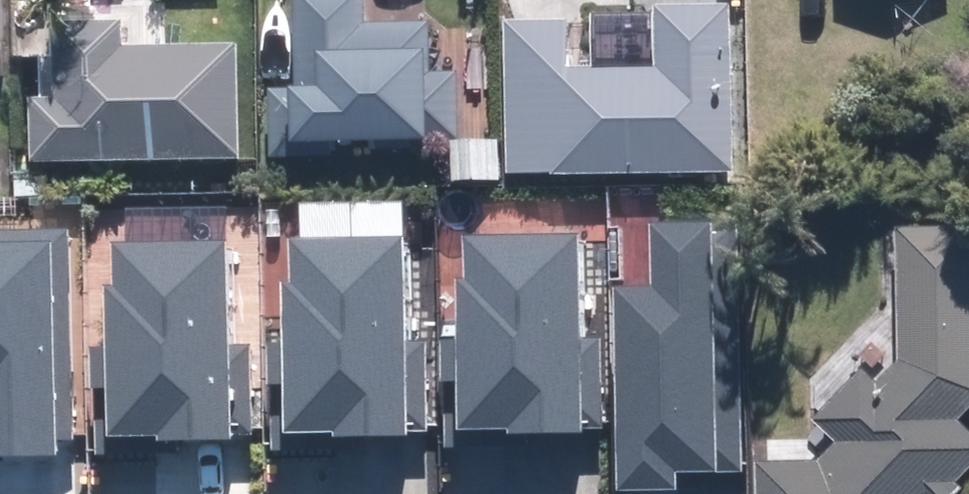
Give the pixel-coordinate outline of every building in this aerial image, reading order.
[(14,0),(0,0),(0,71),(15,71),(14,0)] [(313,82),(285,83),(287,151),(472,146),(470,66),(452,67),(452,42),(445,42),(444,20),(380,21),(379,0),(311,0),(313,82)] [(510,165),(743,161),(740,0),(656,0),(657,58),(569,59),(568,11),(508,12),(510,165)] [(51,52),(52,153),(257,150),(255,38),(141,39),(141,15),(59,16),(59,52),(51,52)] [(657,275),(622,276),(625,479),(683,478),(682,459),(747,458),(743,211),(656,212),(657,275)] [(0,222),(0,448),(70,447),(69,428),(80,428),(76,221),(0,222)] [(239,336),(238,229),(126,230),(126,276),(117,276),(118,427),(172,427),(172,432),(240,431),(240,425),(256,425),(256,336),(239,336)] [(889,232),(891,364),(868,387),(855,374),(808,423),(831,444),(812,464),(749,467),(749,493),(949,493),(953,489),(948,485),(968,463),(968,441),(950,423),(968,404),(968,230),(889,232)] [(307,437),(307,424),(409,425),(410,355),(390,355),(390,248),(295,248),(294,345),(278,345),(278,437),(307,437)] [(482,438),(482,425),(584,426),(584,357),(564,356),(565,250),(469,249),(468,346),(452,346),(452,438),(482,438)]
